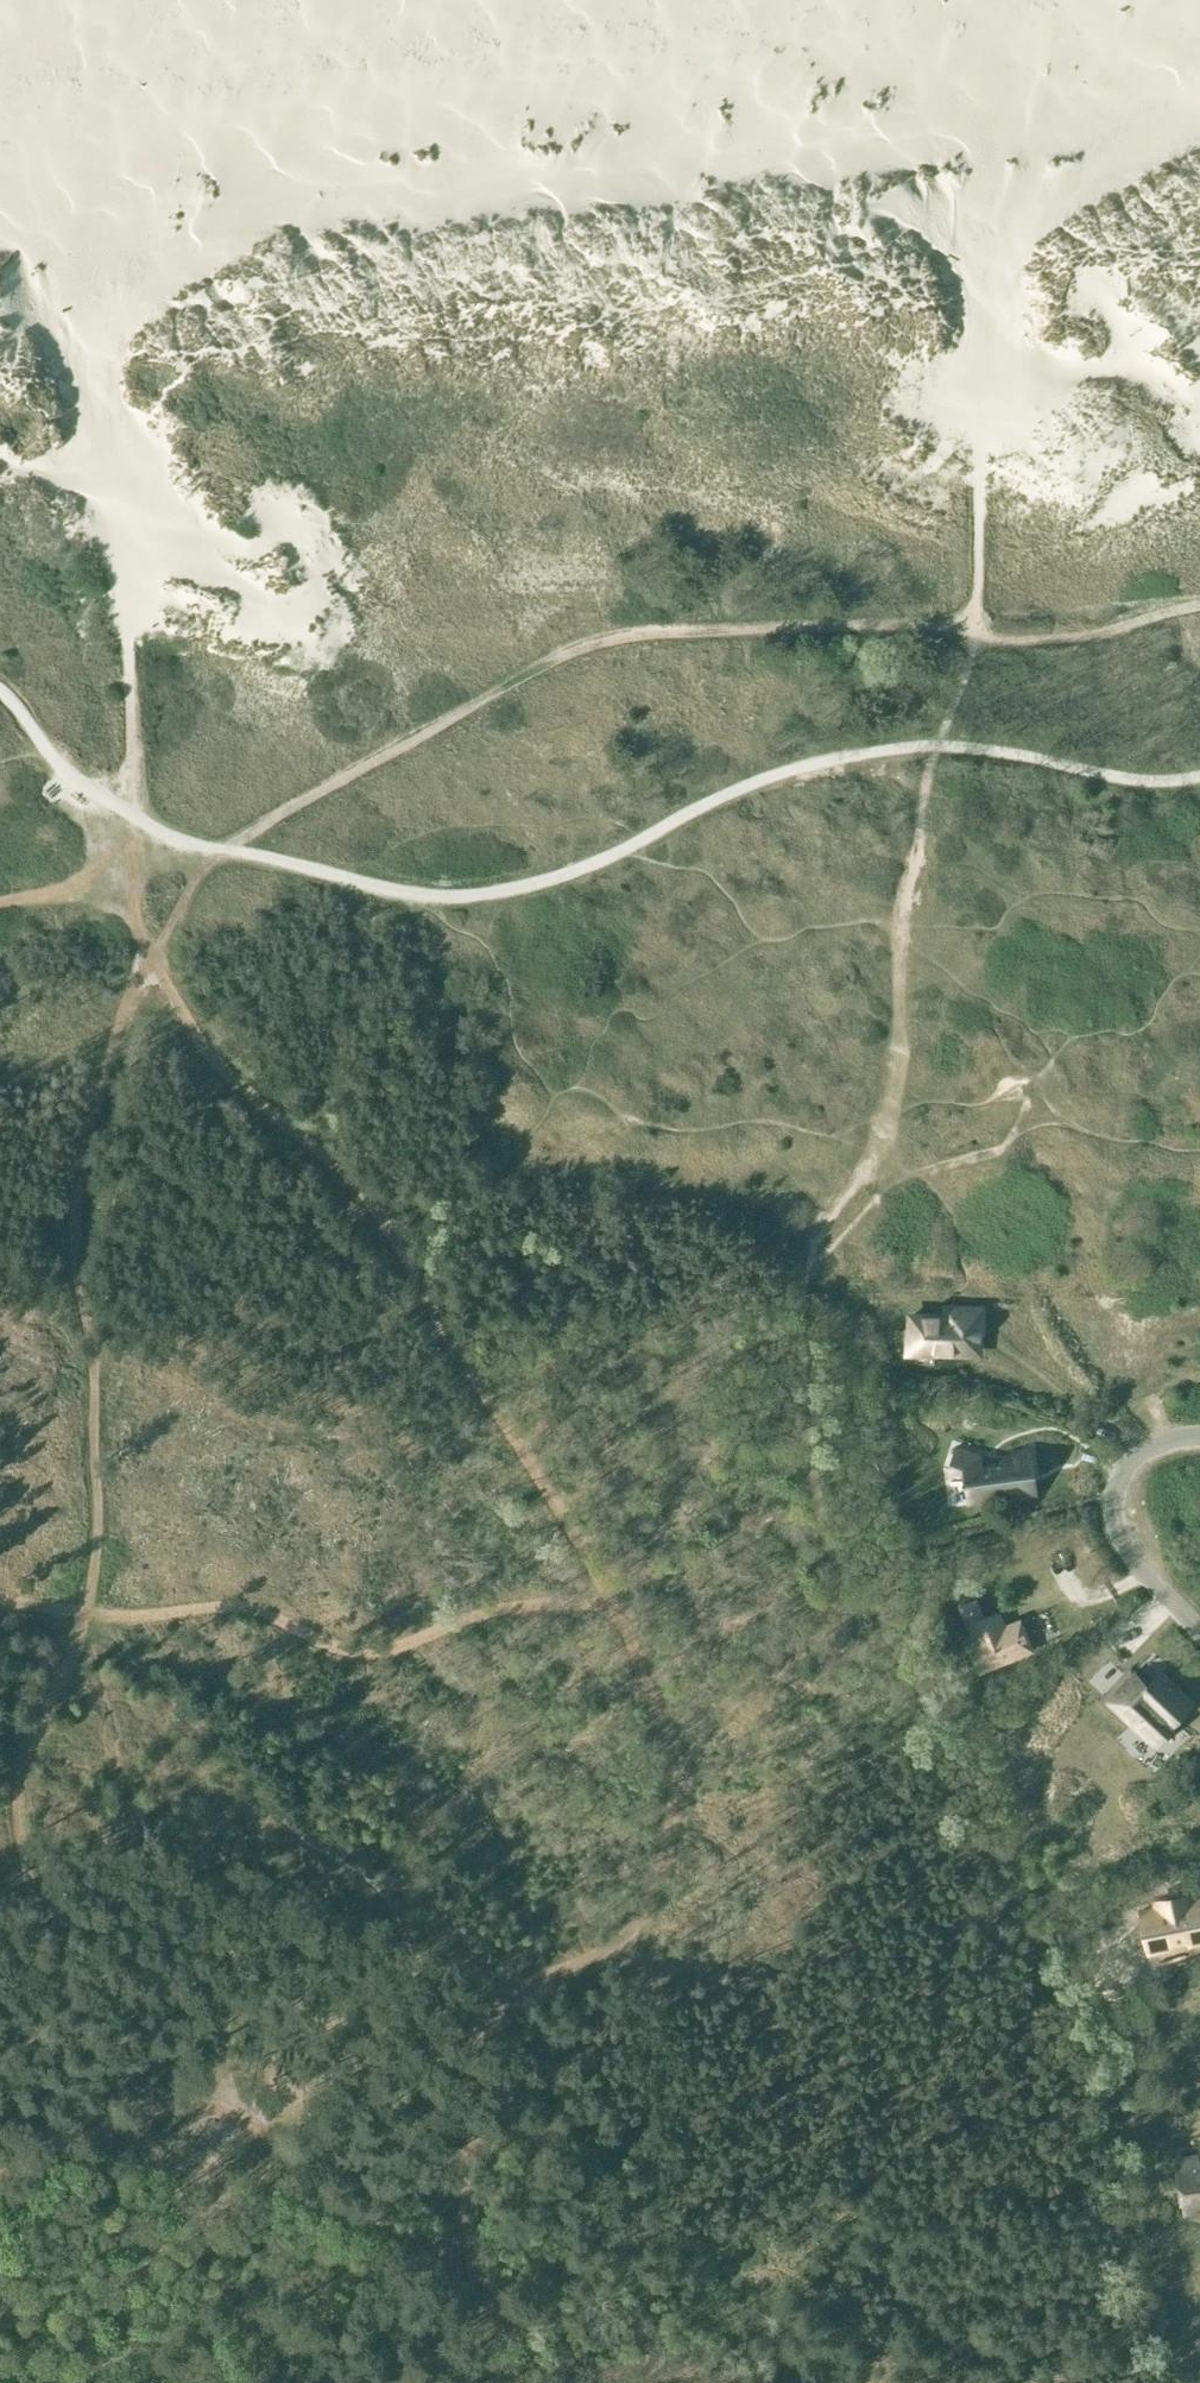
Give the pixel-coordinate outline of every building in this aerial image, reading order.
[(909,1317),(908,1351),(979,1353),(980,1311),(946,1310),(946,1318),(909,1317)] [(954,1448),(948,1469),(963,1474),(965,1486),(967,1503),(998,1499),(997,1489),(1018,1486),(1019,1496),(1036,1494),(1034,1477),(1030,1448),(1001,1460),(988,1466),(972,1465),(975,1455),(954,1448)] [(975,1602),(961,1607),(974,1640),(969,1642),(980,1670),(1016,1656),(1031,1650),(1019,1622),(1003,1628),(997,1614),(982,1620),(975,1602)] [(1134,1676),(1110,1701),(1130,1721),(1155,1744),(1173,1725),(1176,1727),(1178,1725),(1173,1720),(1190,1702),(1160,1674),(1147,1687),(1134,1676)] [(1139,1909),(1146,1950),(1167,1947),(1166,1940),(1190,1936),(1191,1943),(1199,1942),(1199,1899),(1188,1901),(1187,1894),(1154,1899),(1155,1906),(1139,1909)] [(1174,2160),(1183,2215),(1197,2212),(1196,2206),(1199,2206),(1199,2172),(1199,2166),(1197,2156),(1174,2160)]
